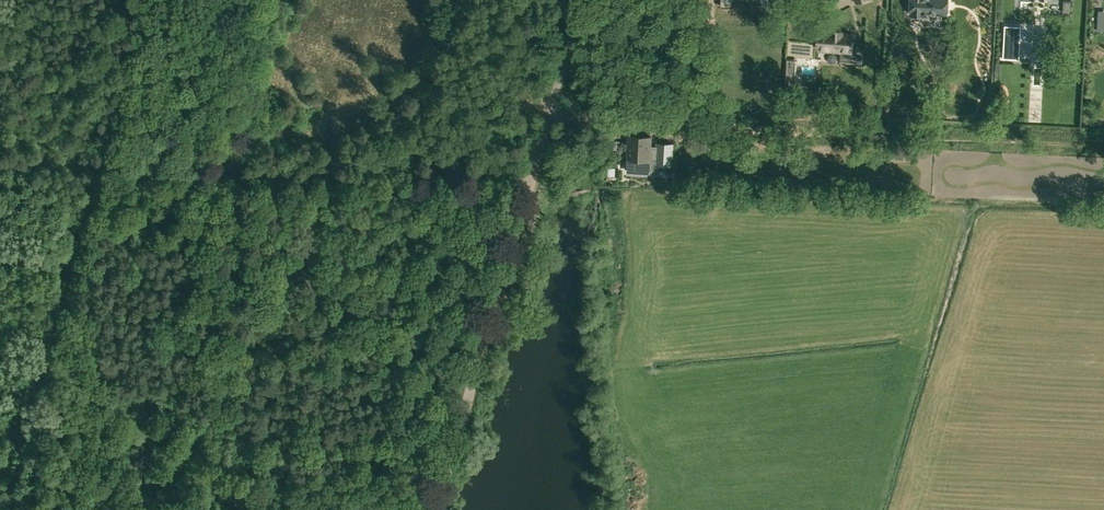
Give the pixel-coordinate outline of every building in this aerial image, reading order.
[(911,15),(924,16),(925,14),(926,14),(926,13),(946,14),(946,11),(948,11),(948,1),(947,0),(912,0),(911,15)] [(842,31),(831,30),(831,32),(820,31),(819,49),(841,50),(840,61),(862,63),(863,51),(852,50),(852,44),(853,44),(853,41),(852,41),(853,34),(842,33),(842,31)] [(786,84),(796,84),(797,60),(786,59),(786,84)] [(628,148),(627,160),(637,161),(637,170),(656,171),(656,165),(658,165),(672,165),(673,144),(657,143),(657,146),(657,149),(651,149),(651,146),(651,136),(636,135),(631,135),(629,135),(628,138),(628,148)]
